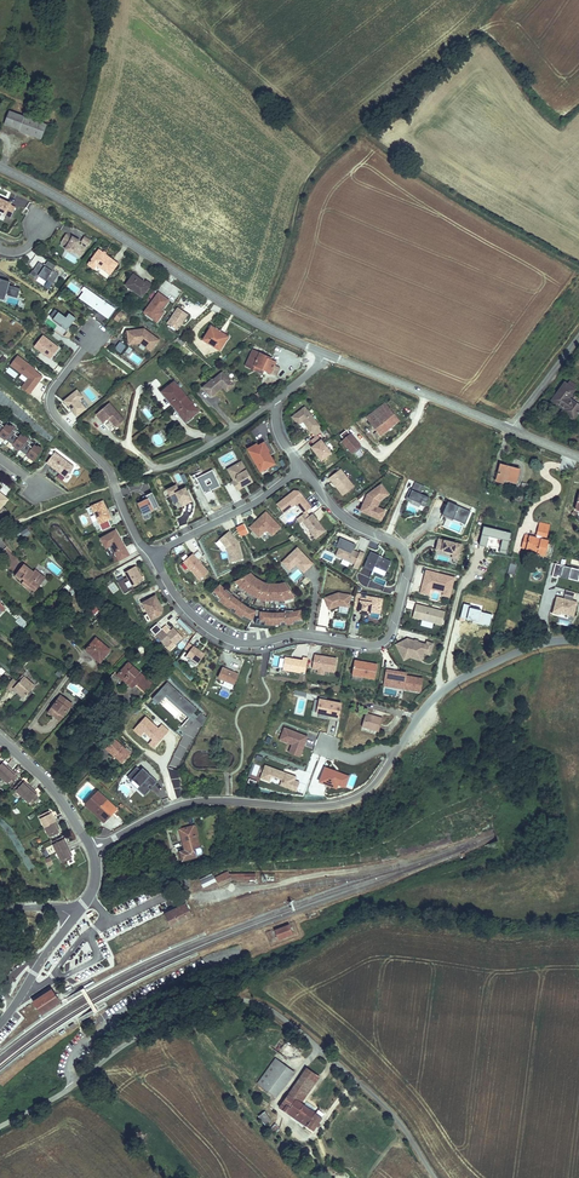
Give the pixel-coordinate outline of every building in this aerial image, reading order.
[(34,120),(6,109),(1,121),(15,127),(17,128),(29,133),(34,120)] [(34,120),(29,133),(37,137),(43,124),(34,120)] [(6,213),(5,214),(12,217),(17,206),(12,204),(13,201),(0,196),(0,210),(6,213)] [(82,255),(89,244),(90,245),(92,240),(85,236),(83,241),(84,241),(82,245),(79,243),(73,239),(74,238),(67,234),(63,241),(69,245),(68,247),(75,251),(82,255)] [(118,267),(96,252),(85,266),(107,282),(118,267)] [(33,269),(30,274),(35,278),(38,274),(46,279),(47,278),(53,282),(59,273),(53,269),(56,265),(47,260),(44,265),(39,262),(33,269)] [(22,288),(10,285),(2,283),(3,279),(0,278),(0,292),(7,295),(19,298),(22,288)] [(133,278),(126,290),(144,302),(153,288),(147,284),(144,289),(138,286),(139,282),(133,278)] [(76,298),(110,318),(116,307),(83,287),(76,298)] [(158,292),(143,313),(158,323),(165,313),(163,312),(171,300),(158,292)] [(66,316),(55,309),(48,317),(61,325),(57,330),(63,334),(77,317),(69,312),(66,316)] [(119,322),(124,314),(118,311),(113,319),(119,322)] [(187,319),(173,311),(169,319),(183,327),(187,319)] [(144,327),(126,329),(128,344),(141,343),(152,351),(161,339),(144,327)] [(218,330),(208,345),(224,355),(230,345),(225,342),(228,336),(218,330)] [(61,346),(44,333),(33,345),(51,359),(61,346)] [(188,349),(179,340),(175,343),(184,352),(188,349)] [(18,353),(10,364),(28,377),(21,386),(30,393),(44,375),(36,369),(37,368),(18,353)] [(279,366),(253,358),(247,375),(251,377),(256,373),(269,378),(275,380),(279,366)] [(256,373),(251,377),(267,382),(269,378),(256,373)] [(214,383),(204,391),(211,401),(221,393),(219,390),(222,388),(224,391),(228,396),(235,390),(225,377),(215,384),(214,383)] [(184,400),(172,384),(161,393),(166,400),(164,402),(170,410),(184,400)] [(551,384),(541,408),(557,413),(555,420),(568,424),(573,408),(558,403),(562,392),(558,391),(560,388),(551,384)] [(84,396),(78,387),(63,399),(67,405),(68,404),(72,409),(71,410),(77,416),(88,408),(80,399),(84,396)] [(88,389),(84,393),(93,402),(97,398),(88,389)] [(196,417),(184,400),(170,410),(176,419),(179,417),(185,425),(196,417)] [(106,402),(91,413),(99,422),(103,419),(105,421),(106,420),(112,427),(121,420),(106,402)] [(399,421),(384,403),(365,418),(378,433),(374,436),(377,440),(399,421)] [(305,404),(291,415),(298,425),(303,421),(315,436),(324,430),(305,404)] [(37,460),(43,448),(19,434),(20,432),(3,422),(0,427),(0,439),(37,460)] [(360,449),(349,435),(340,443),(351,456),(360,449)] [(333,451),(321,437),(311,446),(322,460),(333,451)] [(258,443),(257,440),(246,446),(261,470),(277,462),(265,439),(258,443)] [(55,451),(45,464),(66,479),(75,466),(55,451)] [(254,481),(242,459),(226,468),(232,478),(231,479),(237,490),(254,481)] [(520,464),(500,460),(496,479),(506,482),(507,477),(517,479),(520,464)] [(355,486),(341,467),(329,477),(343,495),(355,486)] [(203,473),(201,470),(191,475),(196,485),(200,483),(209,502),(217,498),(213,489),(222,485),(213,468),(203,473)] [(178,475),(181,486),(188,484),(184,473),(178,475)] [(424,484),(416,481),(412,490),(405,487),(401,497),(411,501),(412,498),(421,502),(420,504),(425,507),(429,496),(421,492),(424,484)] [(390,493),(382,482),(367,492),(359,510),(382,519),(386,508),(378,506),(380,500),(390,493)] [(132,485),(132,493),(148,493),(148,484),(132,485)] [(180,491),(176,484),(167,489),(171,496),(177,493),(183,507),(194,501),(187,487),(180,491)] [(129,487),(120,488),(122,496),(131,494),(129,487)] [(294,489),(276,503),(284,513),(296,503),(304,513),(306,511),(313,506),(300,489),(294,489)] [(10,499),(0,491),(0,511),(10,499)] [(155,507),(148,496),(137,501),(144,513),(155,507)] [(104,498),(90,504),(102,530),(112,526),(109,519),(112,518),(104,498)] [(472,510),(448,500),(443,512),(466,523),(472,510)] [(266,510),(249,526),(259,537),(267,529),(273,536),(283,527),(266,510)] [(306,511),(304,513),(297,518),(300,523),(303,520),(315,538),(327,530),(313,512),(309,514),(306,511)] [(549,526),(537,524),(535,539),(523,536),(520,549),(537,552),(536,556),(544,557),(548,543),(540,541),(540,538),(546,539),(549,526)] [(483,527),(479,546),(495,549),(494,552),(506,555),(510,533),(483,527)] [(27,528),(21,532),(25,538),(31,533),(27,528)] [(116,528),(99,536),(105,548),(111,545),(119,560),(130,554),(116,528)] [(239,541),(229,530),(219,538),(227,547),(231,561),(244,558),(239,541)] [(355,542),(341,536),(336,546),(339,547),(335,555),(354,563),(353,566),(358,569),(366,552),(360,549),(359,551),(353,548),(355,542)] [(463,543),(439,537),(435,549),(452,553),(451,558),(460,559),(463,543)] [(296,547),(279,564),(289,572),(295,566),(303,574),(313,565),(296,547)] [(325,551),(322,559),(332,564),(336,556),(325,551)] [(363,568),(372,572),(374,568),(385,573),(391,561),(370,552),(363,568)] [(209,572),(193,555),(182,563),(199,581),(209,572)] [(469,563),(467,573),(473,575),(475,565),(469,563)] [(508,573),(515,575),(517,565),(511,563),(508,573)] [(578,583),(578,578),(578,570),(555,563),(552,575),(578,583)] [(36,571),(27,564),(19,573),(23,577),(25,575),(29,578),(25,583),(30,587),(32,584),(39,590),(49,578),(38,570),(36,571)] [(144,578),(136,565),(124,571),(128,576),(118,582),(125,594),(134,588),(132,585),(144,578)] [(426,569),(420,592),(430,594),(431,589),(443,592),(442,595),(451,597),(456,576),(426,569)] [(254,578),(250,573),(232,582),(241,591),(254,599),(264,602),(284,602),(295,599),(284,583),(278,584),(268,584),(262,582),(254,578)] [(39,590),(32,584),(30,587),(29,590),(35,594),(39,590)] [(225,591),(220,584),(210,594),(218,602),(242,618),(251,622),(255,611),(245,607),(225,591)] [(563,598),(555,596),(551,614),(573,619),(577,602),(573,601),(575,592),(565,590),(563,598)] [(350,607),(352,593),(338,591),(324,596),(329,609),(340,605),(350,607)] [(362,593),(357,592),(355,598),(360,598),(357,612),(371,614),(371,612),(380,613),(383,597),(367,595),(366,597),(361,596),(362,593)] [(164,607),(156,593),(141,601),(147,612),(143,614),(147,622),(161,615),(164,607)] [(446,610),(416,603),(412,618),(442,625),(446,610)] [(272,614),(259,612),(258,625),(271,626),(293,625),(303,623),(300,611),(290,612),(272,614)] [(20,618),(17,622),(24,629),(28,625),(20,618)] [(157,622),(150,628),(166,647),(173,641),(176,645),(184,637),(173,627),(167,633),(157,622)] [(113,648),(97,634),(86,646),(93,651),(95,649),(104,658),(113,648)] [(408,637),(395,643),(404,660),(410,657),(423,661),(425,652),(431,654),(435,642),(426,640),(426,642),(408,637)] [(205,653),(194,644),(186,654),(198,662),(205,653)] [(337,656),(315,653),(312,668),(317,669),(317,673),(325,674),(326,670),(335,672),(337,656)] [(306,672),(308,656),(303,656),(303,658),(285,656),(283,669),(301,672),(302,671),(306,672)] [(378,662),(355,658),(351,678),(361,680),(362,676),(375,678),(378,662)] [(153,681),(131,661),(119,673),(134,686),(138,682),(146,689),(153,681)] [(239,672),(222,665),(218,677),(224,680),(222,685),(232,689),(239,672)] [(407,673),(385,669),(382,688),(420,694),(423,678),(406,676),(407,673)] [(36,681),(22,670),(19,673),(16,670),(6,682),(13,688),(15,686),(25,694),(36,681)] [(207,716),(168,681),(152,698),(159,704),(166,697),(194,724),(197,721),(205,725),(207,716)] [(65,714),(75,699),(63,691),(53,706),(65,714)] [(341,703),(318,698),(314,714),(338,719),(341,703)] [(65,714),(53,706),(50,709),(62,718),(65,714)] [(366,714),(361,728),(378,733),(383,718),(366,714)] [(158,727),(144,715),(131,730),(154,749),(170,732),(161,724),(158,727)] [(309,737),(284,727),(279,740),(289,746),(288,754),(300,759),(309,737)] [(132,753),(116,739),(107,749),(114,755),(116,752),(125,760),(132,753)] [(125,760),(116,752),(114,755),(123,763),(125,760)] [(0,767),(0,768),(9,776),(17,766),(10,760),(9,762),(6,760),(0,767)] [(17,766),(9,776),(18,784),(25,776),(23,774),(24,772),(17,766)] [(140,770),(135,766),(126,778),(147,796),(158,781),(144,767),(140,770)] [(297,778),(264,766),(259,781),(297,793),(300,784),(295,782),(297,778)] [(349,777),(324,767),(318,784),(335,790),(338,786),(344,788),(349,777)] [(347,785),(352,787),(356,778),(350,776),(347,785)] [(29,780),(27,778),(21,786),(30,794),(38,784),(31,778),(29,780)] [(83,800),(94,787),(88,782),(76,794),(83,800)] [(38,784),(30,794),(39,801),(46,793),(44,791),(45,790),(38,784)] [(116,807),(98,791),(86,805),(105,820),(116,807)] [(51,811),(42,816),(54,837),(63,832),(61,829),(63,829),(54,813),(52,814),(51,811)] [(196,836),(194,826),(182,829),(184,839),(182,840),(184,850),(179,851),(181,860),(194,857),(191,848),(196,847),(194,837),(196,836)] [(65,836),(56,841),(68,862),(77,857),(76,855),(77,854),(68,838),(67,839),(65,836)] [(44,860),(48,867),(54,864),(50,857),(44,860)] [(224,874),(216,877),(220,885),(233,879),(256,879),(256,874),(230,874),(225,876),(224,874)] [(213,875),(201,881),(204,887),(216,881),(213,875)] [(187,876),(183,877),(187,889),(191,887),(187,876)] [(172,879),(163,883),(167,890),(175,886),(172,879)] [(186,902),(165,911),(172,925),(192,915),(186,902)] [(278,939),(293,933),(290,924),(275,930),(278,939)] [(54,992),(36,1003),(43,1013),(61,1001),(54,992)] [(294,1077),(275,1063),(269,1071),(274,1074),(260,1092),(275,1104),(294,1077)] [(306,1073),(300,1081),(315,1090),(319,1082),(306,1073)] [(300,1081),(279,1113),(313,1137),(322,1124),(301,1109),(315,1090),(300,1081)] [(266,1116),(259,1120),(264,1129),(271,1125),(266,1116)] [(274,1124),(267,1132),(273,1136),(279,1129),(274,1124)]
